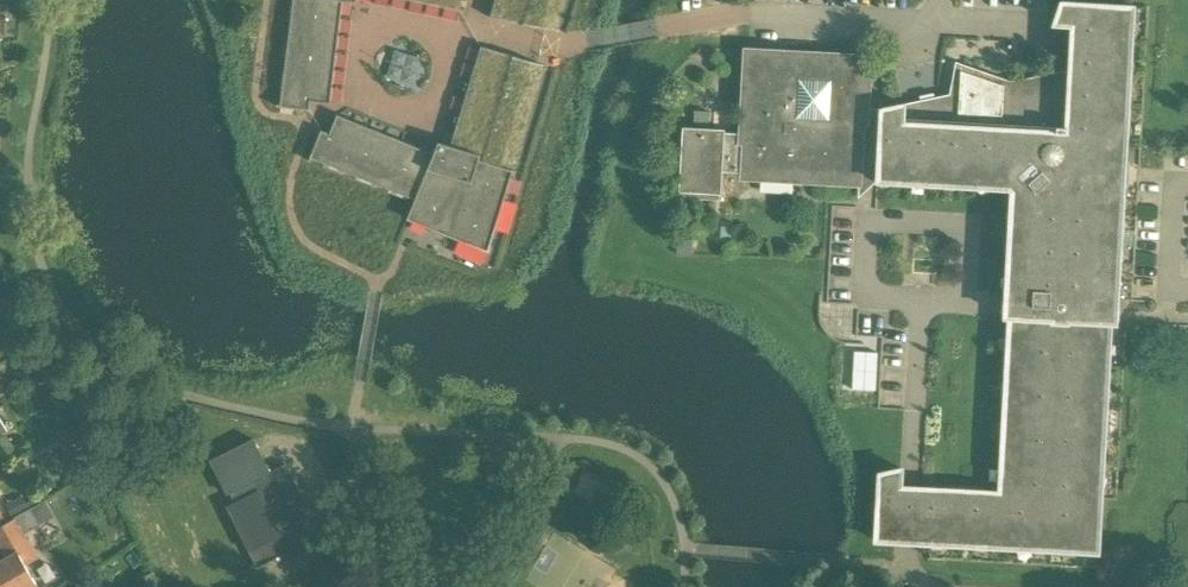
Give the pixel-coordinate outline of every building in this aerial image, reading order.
[(280,103),(277,103),(277,105),(280,105),(310,109),(311,100),(331,103),(343,0),(293,0),(280,103)] [(461,10),(463,0),(415,0),(461,10)] [(1125,137),(1115,136),(1116,124),(1126,125),(1127,104),(1117,103),(1118,91),(1127,92),(1129,71),(1119,70),(1120,58),(1129,59),(1130,38),(1121,38),(1121,26),(1131,26),(1132,5),(1060,1),(1053,23),(1071,24),(1071,31),(1069,72),(1012,84),(957,65),(950,97),(936,100),(910,106),(909,119),(902,118),(903,104),(880,109),(880,111),(871,110),(863,110),(866,56),(841,55),(840,60),(774,57),(774,51),(745,50),(741,133),(723,133),(724,129),(682,127),(678,192),(721,194),(722,171),(760,173),(760,177),(808,180),(808,177),(826,178),(860,180),(868,180),(878,181),(879,171),(891,172),(890,182),(911,183),(911,173),(923,174),(923,183),(944,185),(944,175),(956,175),(956,185),(976,186),(977,177),(989,177),(988,187),(1008,188),(1011,191),(1009,211),(1019,211),(1018,223),(1009,223),(1008,243),(1017,244),(1017,256),(1007,255),(1006,276),(1016,277),(1015,289),(1005,288),(1005,292),(1004,303),(1009,303),(1009,309),(1008,315),(1007,337),(1017,338),(1016,346),(1012,350),(1006,349),(1005,381),(1014,382),(1014,390),(1009,394),(1004,394),(1002,426),(1012,426),(1011,434),(1007,438),(1001,438),(1000,470),(1009,470),(1009,478),(1004,482),(999,482),(999,492),(922,487),(908,486),(900,486),(901,468),(878,473),(874,540),(895,541),(905,542),(915,543),(930,543),(930,538),(935,534),(943,534),(942,544),(974,546),(975,540),(979,536),(987,537),(986,546),(1019,548),(1019,543),(1023,539),(1031,539),(1031,549),(1063,550),(1063,545),(1068,541),(1075,541),(1075,551),(1097,552),(1100,499),(1100,487),(1095,487),(1091,482),(1091,475),(1101,475),(1103,443),(1098,443),(1094,438),(1094,430),(1104,431),(1106,399),(1100,398),(1096,394),(1096,386),(1106,387),(1110,323),(1115,323),(1115,316),(1116,299),(1116,294),(1106,294),(1107,282),(1117,282),(1118,262),(1108,261),(1109,249),(1119,250),(1120,229),(1110,228),(1111,216),(1120,217),(1122,196),(1112,195),(1113,183),(1122,184),(1123,163),(1114,163),(1115,141),(1125,142),(1125,137)] [(488,251),(513,170),(482,157),(483,154),(482,154),(513,55),(481,45),(451,144),(438,141),(434,152),(337,114),(330,132),(321,129),(309,159),(310,160),(312,157),(415,199),(407,218),(488,251)] [(692,239),(678,239),(678,254),(692,254),(692,239)] [(277,555),(270,540),(275,537),(287,560),(323,541),(285,464),(269,472),(252,439),(210,460),(227,493),(230,491),(235,502),(227,506),(257,566),(277,555)] [(28,509),(21,497),(11,502),(17,514),(28,509)] [(5,558),(0,561),(0,586),(32,586),(34,585),(23,566),(37,558),(22,533),(38,524),(30,509),(0,526),(0,549),(5,558)] [(152,572),(136,580),(139,586),(160,586),(152,572)]
